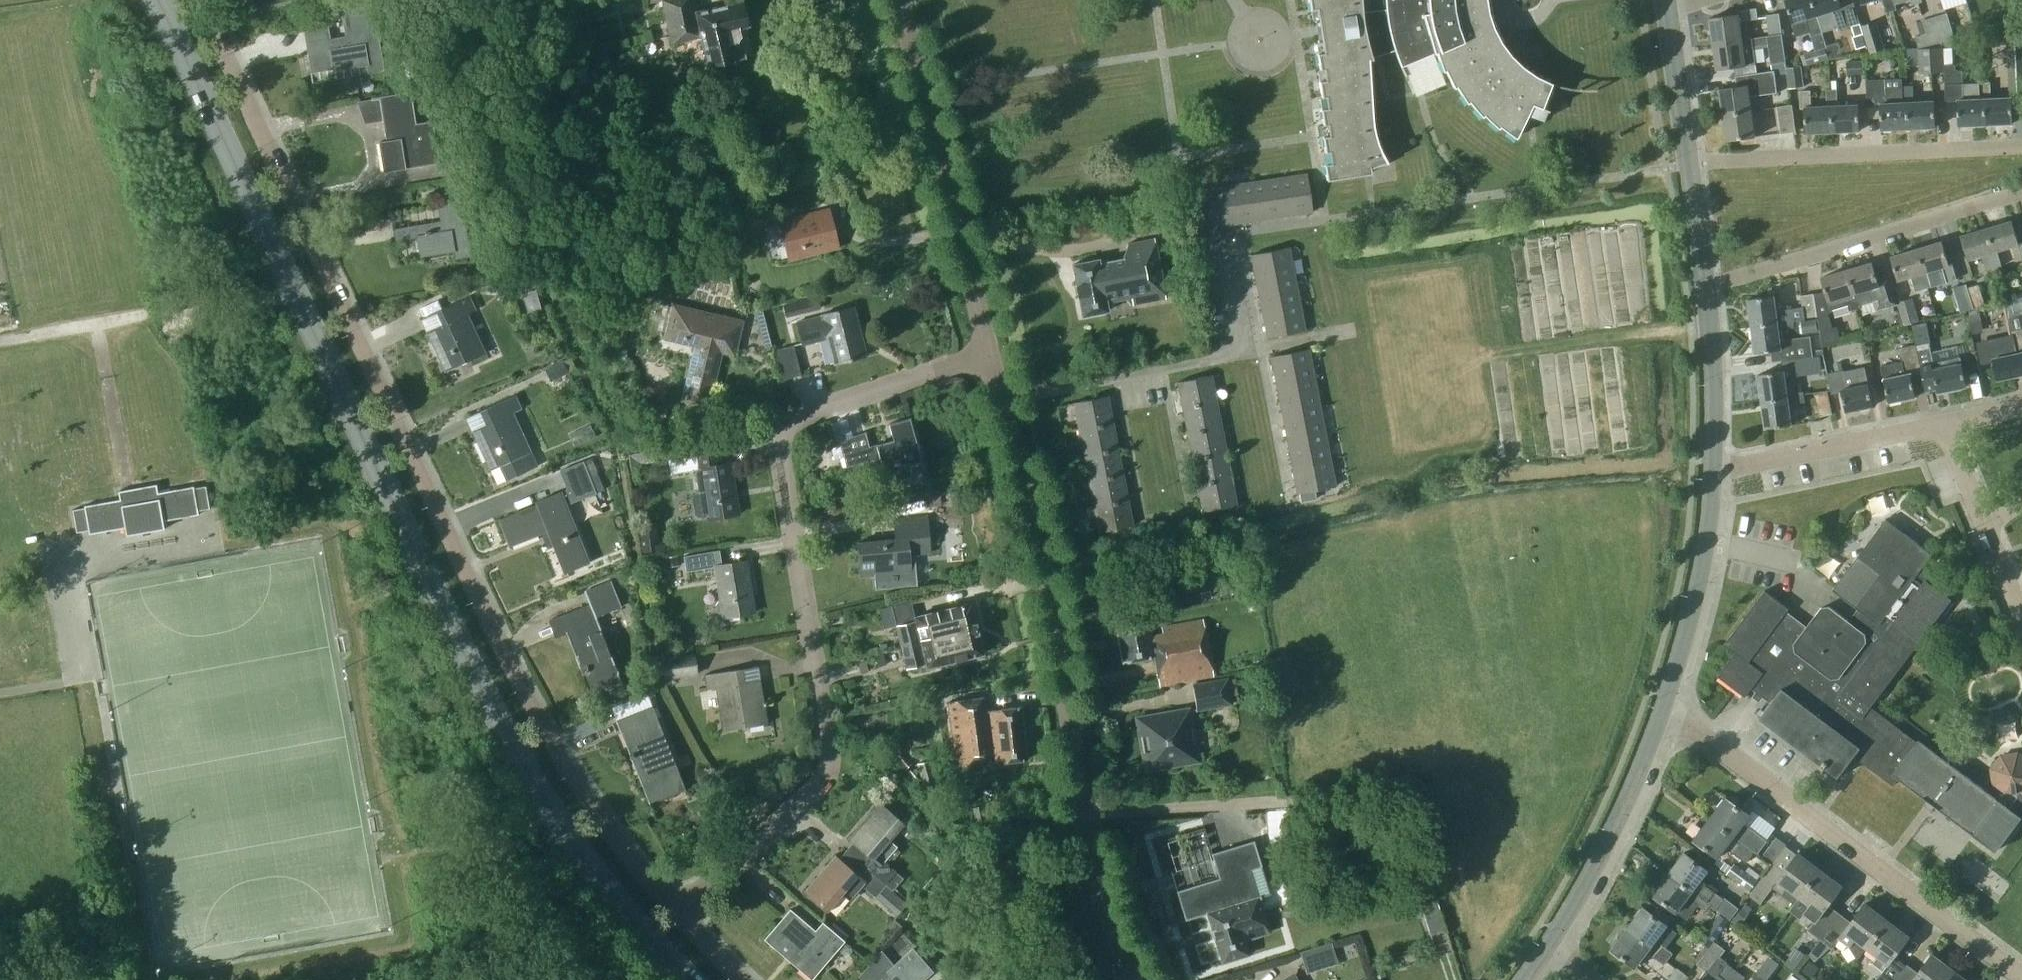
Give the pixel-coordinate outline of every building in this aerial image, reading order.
[(692,0),(661,0),(672,43),(700,36),(707,67),(746,58),(743,48),(738,45),(737,41),(740,36),(738,27),(748,25),(742,0),(739,0),(695,11),(692,0)] [(1360,0),(1307,0),(1309,9),(1312,8),(1318,52),(1316,52),(1320,79),(1318,80),(1322,107),(1319,107),(1324,134),(1321,135),(1325,162),(1323,162),(1325,179),(1370,172),(1369,165),(1384,160),(1385,161),(1386,161),(1380,150),(1377,142),(1374,133),(1372,124),(1371,115),(1368,59),(1371,58),(1371,57),(1393,49),(1392,44),(1390,39),(1389,34),(1388,29),(1386,24),(1386,19),(1385,14),(1384,8),(1361,11),(1360,0)] [(1384,8),(1385,14),(1386,19),(1386,24),(1388,29),(1389,34),(1390,39),(1392,44),(1393,49),(1396,56),(1404,75),(1405,75),(1401,66),(1435,52),(1441,70),(1444,69),(1452,87),(1454,85),(1465,102),(1467,100),(1480,115),(1482,114),(1496,127),(1498,125),(1513,137),(1515,135),(1525,113),(1541,119),(1545,109),(1546,110),(1546,108),(1540,106),(1550,81),(1545,80),(1529,71),(1515,60),(1504,47),(1503,46),(1494,31),(1488,14),(1485,0),(1384,0),(1384,8)] [(1810,31),(1815,50),(1800,54),(1803,66),(1828,59),(1825,47),(1827,47),(1822,32),(1813,0),(1785,0),(1797,35),(1810,31)] [(1859,22),(1853,1),(1841,5),(1840,0),(1813,0),(1822,32),(1838,27),(1838,28),(1847,25),(1850,25),(1859,22)] [(1895,5),(1894,0),(1883,0),(1887,11),(1896,8),(1895,5)] [(382,69),(371,3),(340,9),(345,35),(304,41),(309,71),(365,62),(367,72),(382,69)] [(1714,43),(1742,39),(1739,20),(1758,18),(1756,7),(1738,9),(1738,13),(1710,17),(1714,43)] [(2014,19),(2014,7),(2001,8),(2002,20),(2014,19)] [(1764,36),(1782,33),(1779,13),(1766,14),(1767,25),(1762,26),(1764,36)] [(1942,40),(1954,38),(1955,38),(1947,13),(1935,16),(1942,40)] [(1942,40),(1935,16),(1917,21),(1921,35),(1915,37),(1917,44),(1941,40),(1942,40)] [(1876,21),(1861,26),(1867,47),(1870,54),(1885,49),(1876,21)] [(1787,67),(1782,33),(1764,36),(1742,39),(1714,43),(1717,68),(1755,63),(1753,48),(1769,46),(1772,69),(1787,67)] [(1867,47),(1863,33),(1853,36),(1858,50),(1867,47)] [(1941,40),(1917,44),(1918,47),(1919,73),(1943,72),(1942,47),(1941,40)] [(2007,40),(2008,79),(2021,78),(2021,40),(2007,40)] [(1864,73),(1863,60),(1846,62),(1847,75),(1864,73)] [(1953,64),(1944,64),(1944,72),(1945,101),(1956,100),(1957,124),(1985,123),(1984,97),(1980,97),(1980,81),(1963,82),(1963,70),(1958,70),(1956,68),(1956,66),(1956,64),(1953,64)] [(412,66),(403,68),(406,87),(416,86),(412,66)] [(1804,87),(1801,66),(1786,67),(1788,89),(1804,87)] [(1723,114),(1751,110),(1749,96),(1777,92),(1774,70),(1736,75),(1737,86),(1720,88),(1723,114)] [(1866,82),(1867,99),(1867,108),(1880,107),(1880,128),(1908,127),(1906,101),(1903,101),(1902,85),(1902,77),(1885,78),(1866,79),(1866,82)] [(1984,97),(1985,123),(2012,122),(2011,96),(1990,96),(1990,81),(1980,81),(1980,97),(1984,97)] [(1906,101),(1908,127),(1934,125),(1933,99),(1913,100),(1912,84),(1902,85),(1903,101),(1906,101)] [(1831,105),(1832,130),(1859,129),(1857,103),(1837,104),(1836,88),(1826,89),(1828,105),(1831,105)] [(1831,105),(1828,105),(1810,105),(1809,89),(1799,90),(1800,106),(1803,106),(1804,132),(1832,130),(1831,105)] [(414,123),(409,92),(379,97),(381,109),(382,119),(386,140),(378,141),(383,171),(438,162),(431,121),(414,123)] [(1796,131),(1792,104),(1777,106),(1781,133),(1796,131)] [(1751,110),(1723,114),(1726,140),(1755,136),(1751,110)] [(1278,178),(1284,216),(1311,212),(1306,174),(1278,178)] [(1284,216),(1278,178),(1250,182),(1256,220),(1284,216)] [(1228,224),(1256,220),(1250,182),(1223,186),(1228,224)] [(1228,224),(1223,186),(1195,190),(1201,228),(1228,224)] [(470,256),(459,190),(443,192),(444,203),(436,204),(439,220),(392,228),(394,240),(417,236),(420,255),(453,249),(454,259),(470,256)] [(837,246),(828,210),(779,222),(788,258),(837,246)] [(1987,227),(1994,251),(1998,250),(2013,246),(2017,260),(2021,259),(2021,242),(2020,242),(2013,219),(1987,227)] [(1994,251),(1987,227),(1961,234),(1968,258),(1982,254),(1986,269),(2002,265),(1998,250),(1994,251)] [(1171,295),(1160,236),(1121,243),(1124,258),(1097,263),(1097,259),(1071,264),(1081,315),(1107,310),(1105,301),(1131,297),(1132,302),(1171,295)] [(1943,241),(1918,248),(1925,271),(1928,270),(1942,266),(1947,281),(1957,278),(1953,262),(1950,263),(1943,241)] [(1250,255),(1255,283),(1293,275),(1287,248),(1250,255)] [(1933,285),(1928,270),(1925,271),(1918,248),(1891,256),(1898,279),(1911,275),(1916,290),(1933,285)] [(1858,291),(1862,303),(1873,299),(1876,309),(1897,304),(1890,280),(1879,283),(1873,262),(1848,269),(1855,292),(1858,291)] [(1855,292),(1848,269),(1822,277),(1829,301),(1830,301),(1832,309),(1851,304),(1852,309),(1863,306),(1862,303),(1858,291),(1855,292)] [(536,286),(532,274),(512,279),(515,292),(536,286)] [(1298,303),(1293,275),(1255,283),(1260,310),(1298,303)] [(1966,283),(1953,287),(1958,301),(1971,297),(1968,287),(1966,283)] [(1985,305),(1979,284),(1968,287),(1971,297),(1974,308),(1985,305)] [(823,300),(821,292),(800,296),(802,305),(823,300)] [(1817,315),(1814,293),(1801,295),(1802,306),(1803,306),(1805,317),(1817,315)] [(1779,322),(1779,326),(1794,324),(1794,321),(1805,319),(1805,317),(1803,306),(1802,306),(1776,310),(1774,295),(1749,298),(1752,326),(1779,322)] [(475,310),(468,296),(437,310),(442,320),(444,324),(425,332),(443,372),(484,354),(466,314),(475,310)] [(1919,321),(1912,297),(1897,302),(1904,326),(1919,321)] [(742,320),(672,303),(664,334),(694,341),(680,400),(708,406),(722,345),(735,348),(742,320)] [(1298,303),(1260,310),(1266,337),(1304,330),(1298,303)] [(865,356),(852,307),(795,321),(801,344),(826,338),(832,364),(865,356)] [(2021,323),(2021,307),(2012,308),(2013,324),(2021,323)] [(1832,327),(1828,313),(1818,315),(1822,346),(1841,342),(1836,326),(1832,327)] [(1803,333),(1818,331),(1816,319),(1801,321),(1803,333)] [(1781,342),(1779,326),(1779,322),(1752,326),(1756,352),(1781,349),(1781,353),(1782,360),(1805,357),(1811,356),(1808,338),(1781,342)] [(2011,330),(2011,334),(1976,341),(1981,364),(1995,361),(1998,379),(2021,374),(2021,328),(2011,330)] [(1915,342),(1922,372),(1926,389),(1937,386),(1938,391),(1966,384),(1960,354),(1933,360),(1929,339),(1915,342)] [(1922,372),(1915,342),(1898,345),(1901,359),(1880,363),(1888,401),(1916,395),(1911,375),(1922,372)] [(1270,357),(1275,384),(1313,377),(1307,349),(1270,357)] [(1808,374),(1805,357),(1782,360),(1784,370),(1758,374),(1762,400),(1788,396),(1788,393),(1785,377),(1808,374)] [(567,372),(562,361),(544,369),(550,380),(567,372)] [(1844,371),(1842,362),(1833,364),(1835,371),(1828,372),(1832,392),(1842,390),(1846,410),(1873,405),(1865,367),(1844,371)] [(1181,407),(1215,401),(1210,375),(1176,381),(1181,407)] [(1318,404),(1313,377),(1275,384),(1281,411),(1318,404)] [(582,380),(575,383),(578,390),(585,387),(582,380)] [(1832,414),(1827,390),(1814,393),(1819,417),(1832,414)] [(1788,396),(1762,400),(1766,428),(1792,424),(1789,403),(1805,401),(1804,391),(1788,393),(1788,396)] [(522,408),(515,393),(482,408),(489,422),(470,430),(488,469),(498,465),(505,480),(537,466),(530,450),(513,412),(515,411),(522,408)] [(1072,402),(1077,427),(1110,421),(1105,395),(1072,402)] [(1215,401),(1181,407),(1186,433),(1219,426),(1215,401)] [(1281,411),(1286,439),(1324,431),(1318,404),(1281,411)] [(920,461),(909,418),(888,423),(892,439),(875,444),(868,446),(864,432),(838,439),(845,467),(879,457),(885,483),(911,476),(908,464),(920,461)] [(1077,427),(1083,453),(1115,447),(1110,421),(1077,427)] [(1186,433),(1191,459),(1224,452),(1219,426),(1186,433)] [(1291,466),(1329,459),(1324,431),(1286,439),(1291,466)] [(1120,472),(1115,447),(1083,453),(1088,479),(1120,472)] [(719,464),(718,452),(667,459),(669,472),(699,468),(703,491),(694,493),(691,496),(694,513),(697,516),(706,515),(707,518),(737,514),(729,462),(719,464)] [(1196,485),(1229,478),(1224,452),(1191,459),(1196,485)] [(564,504),(594,492),(603,489),(591,459),(559,471),(566,489),(537,501),(537,503),(498,518),(509,545),(548,529),(565,571),(587,562),(564,504)] [(1334,486),(1329,459),(1291,466),(1297,493),(1334,486)] [(1120,472),(1088,479),(1093,505),(1126,499),(1120,472)] [(1234,504),(1229,478),(1196,485),(1201,511),(1234,504)] [(84,507),(72,509),(76,532),(88,530),(89,534),(125,527),(126,535),(164,528),(163,520),(198,514),(197,510),(209,508),(205,486),(194,488),(193,486),(158,492),(156,484),(118,491),(119,499),(84,505),(84,507)] [(1131,525),(1126,499),(1093,505),(1098,532),(1131,525)] [(897,538),(857,541),(859,575),(873,574),(874,588),(910,586),(908,571),(907,553),(928,552),(925,516),(893,518),(893,519),(896,519),(897,538)] [(1834,588),(1859,607),(1850,619),(1831,605),(1820,606),(1805,626),(1785,612),(1788,608),(1765,590),(1724,644),(1736,653),(1718,676),(1745,697),(1752,688),(1771,703),(1760,718),(1838,777),(1854,756),(1893,786),(1899,778),(1996,851),(2021,816),(2021,755),(2017,752),(2001,754),(1991,768),(1993,784),(2006,793),(2000,801),(1919,739),(1917,742),(1870,707),(1951,599),(1929,582),(1934,575),(1924,567),(1934,554),(1887,518),(1834,588)] [(659,549),(655,523),(637,525),(641,551),(659,549)] [(720,564),(718,550),(682,555),(685,571),(715,566),(720,601),(718,601),(715,605),(716,611),(719,614),(721,614),(722,617),(752,612),(745,560),(720,564)] [(678,565),(677,555),(664,557),(665,567),(678,565)] [(620,607),(610,580),(585,590),(587,597),(590,604),(567,613),(574,629),(565,632),(581,672),(584,671),(591,688),(619,677),(599,627),(595,617),(620,607)] [(894,625),(899,646),(975,628),(969,603),(913,616),(910,602),(892,607),(896,625),(894,625)] [(1149,633),(1146,613),(1113,619),(1121,662),(1152,657),(1158,687),(1213,677),(1203,620),(1161,627),(1161,631),(1149,633)] [(975,628),(899,646),(905,668),(924,663),(925,667),(982,653),(975,628)] [(697,673),(694,652),(661,658),(664,679),(697,673)] [(868,670),(866,660),(857,662),(860,672),(868,670)] [(762,700),(756,666),(702,675),(704,689),(714,688),(721,731),(765,724),(762,705),(765,705),(764,700),(762,700)] [(1232,705),(1227,677),(1191,683),(1196,711),(1232,705)] [(983,710),(982,697),(947,701),(955,767),(1026,759),(1020,706),(983,710)] [(683,788),(650,707),(616,720),(629,752),(627,753),(629,758),(630,757),(648,802),(683,788)] [(1196,760),(1187,709),(1137,718),(1145,769),(1196,760)] [(938,785),(931,759),(916,763),(923,789),(938,785)] [(1710,818),(1751,849),(1751,848),(1754,850),(1758,853),(1768,841),(1744,822),(1750,814),(1726,797),(1710,818)] [(851,856),(885,885),(886,885),(892,890),(903,878),(885,863),(891,857),(893,859),(899,851),(886,840),(901,823),(879,804),(850,839),(859,847),(851,856)] [(983,804),(972,807),(976,823),(987,820),(983,804)] [(1751,848),(1751,849),(1710,818),(1694,839),(1718,857),(1725,847),(1746,862),(1754,850),(1751,848)] [(1772,864),(1786,846),(1785,845),(1786,844),(1776,836),(1761,856),(1772,864)] [(1185,920),(1208,913),(1213,929),(1212,929),(1222,962),(1244,955),(1247,954),(1243,940),(1269,932),(1259,897),(1270,894),(1253,840),(1210,853),(1218,878),(1176,891),(1185,920)] [(1710,904),(1709,904),(1716,909),(1724,898),(1700,881),(1708,870),(1684,852),(1669,873),(1710,904)] [(1784,873),(1772,864),(1754,889),(1749,895),(1760,904),(1765,898),(1772,888),(1783,896),(1794,904),(1799,897),(1799,896),(1819,869),(1798,853),(1798,855),(1784,873)] [(885,885),(851,856),(844,865),(834,857),(805,891),(826,909),(841,893),(849,900),(862,885),(875,897),(885,885)] [(1758,880),(1734,862),(1726,873),(1749,891),(1758,880)] [(1819,939),(1838,914),(1828,906),(1842,886),(1819,869),(1799,896),(1799,897),(1811,906),(1806,913),(1816,921),(1809,931),(1819,939)] [(1710,904),(1669,873),(1653,894),(1677,912),(1687,920),(1697,904),(1705,910),(1709,904),(1710,904)] [(1819,939),(1826,944),(1832,948),(1839,938),(1849,945),(1858,959),(1866,947),(1867,947),(1887,920),(1866,904),(1851,923),(1838,914),(1819,939)] [(1672,953),(1665,948),(1677,932),(1644,907),(1628,928),(1668,958),(1672,953)] [(1748,913),(1741,907),(1731,920),(1739,926),(1748,913)] [(814,930),(789,909),(764,939),(811,979),(843,941),(822,922),(814,930)] [(1709,946),(1729,919),(1720,912),(1700,939),(1709,946)] [(1440,914),(1425,919),(1429,935),(1445,929),(1440,914)] [(1906,964),(1894,956),(1909,936),(1887,920),(1867,947),(1878,956),(1872,963),(1883,971),(1876,979),(1894,979),(1906,964)] [(1668,958),(1628,928),(1612,949),(1636,967),(1646,952),(1663,965),(1668,958)] [(1728,930),(1717,943),(1728,951),(1738,938),(1728,930)] [(1736,970),(1726,963),(1719,957),(1725,950),(1713,941),(1709,947),(1697,964),(1700,966),(1705,970),(1703,972),(1698,979),(1697,979),(1728,979),(1736,970)] [(1329,942),(1299,951),(1305,972),(1336,963),(1329,942)] [(873,957),(856,977),(859,979),(923,979),(933,972),(912,947),(893,964),(880,949),(873,957)] [(1796,948),(1784,964),(1793,972),(1806,955),(1796,948)] [(1954,971),(1932,954),(1918,974),(1906,964),(1894,979),(1948,979),(1954,971)] [(1810,962),(1802,972),(1812,979),(1819,970),(1810,962)] [(1677,967),(1667,979),(1686,979),(1689,976),(1677,967)] [(1746,978),(1736,970),(1728,979),(1744,979),(1746,978)] [(1954,971),(1948,979),(1966,979),(1954,971)]
